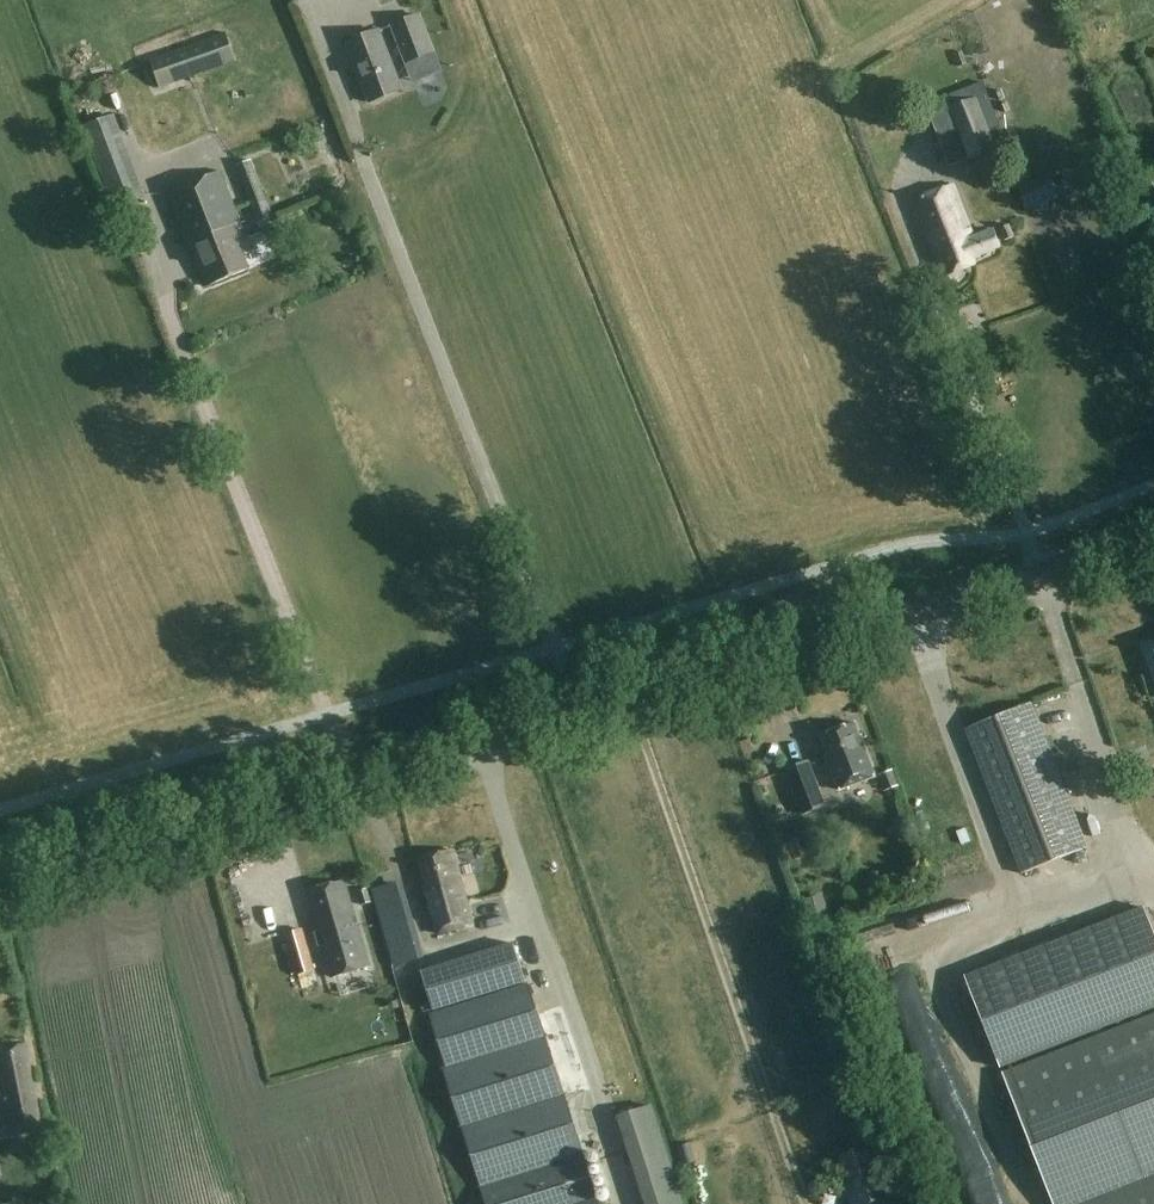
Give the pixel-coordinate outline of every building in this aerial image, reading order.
[(434,53),(420,16),(393,27),(407,63),(434,53)] [(379,30),(347,43),(370,103),(402,91),(379,30)] [(162,87),(237,62),(227,32),(150,60),(162,87)] [(968,160),(997,150),(977,98),(949,108),(968,160)] [(1015,103),(1006,107),(1015,129),(1024,125),(1015,103)] [(83,126),(115,207),(145,195),(114,114),(83,126)] [(253,160),(235,165),(257,225),(275,217),(253,160)] [(220,172),(167,193),(188,245),(189,244),(206,287),(249,269),(238,242),(247,238),(220,172)] [(1028,210),(1057,197),(1047,174),(1018,187),(1028,210)] [(972,257),(1000,246),(994,230),(974,238),(953,185),(911,201),(925,236),(934,236),(949,275),(975,265),(972,257)] [(1143,646),(1153,676),(1153,642),(1143,646)] [(967,732),(1022,874),(1086,849),(1045,745),(1030,704),(967,732)] [(840,790),(876,776),(855,723),(822,735),(833,765),(831,766),(840,790)] [(810,762),(784,770),(802,817),(826,808),(810,762)] [(438,934),(473,925),(453,850),(420,859),(427,886),(425,886),(438,934)] [(320,923),(318,924),(334,977),(370,967),(344,880),(306,891),(312,913),(316,911),(320,923)] [(414,949),(395,884),(373,892),(392,959),(414,949)] [(358,891),(362,905),(371,902),(367,889),(358,891)] [(806,906),(811,922),(823,918),(819,902),(806,906)] [(1143,907),(966,976),(1002,1068),(1153,1009),(1153,935),(1143,907)] [(316,971),(303,927),(283,934),(296,977),(316,971)] [(433,1010),(526,981),(514,943),(421,972),(433,1010)] [(397,959),(402,977),(409,975),(406,965),(410,964),(407,956),(397,959)] [(385,970),(392,995),(404,992),(396,966),(385,970)] [(546,1036),(528,984),(429,1015),(446,1066),(442,1067),(486,1203),(600,1203),(546,1036)] [(1004,1073),(1055,1203),(1153,1203),(1153,1014),(1004,1073)] [(41,1129),(30,1074),(27,1074),(24,1065),(28,1064),(24,1044),(0,1050),(0,1073),(4,1089),(0,1090),(0,1094),(9,1135),(41,1129)] [(644,1191),(659,1187),(664,1203),(683,1203),(654,1097),(622,1106),(644,1191)] [(849,1183),(845,1184),(852,1203),(874,1203),(890,1198),(881,1171),(879,1172),(870,1146),(840,1157),(849,1183)]
